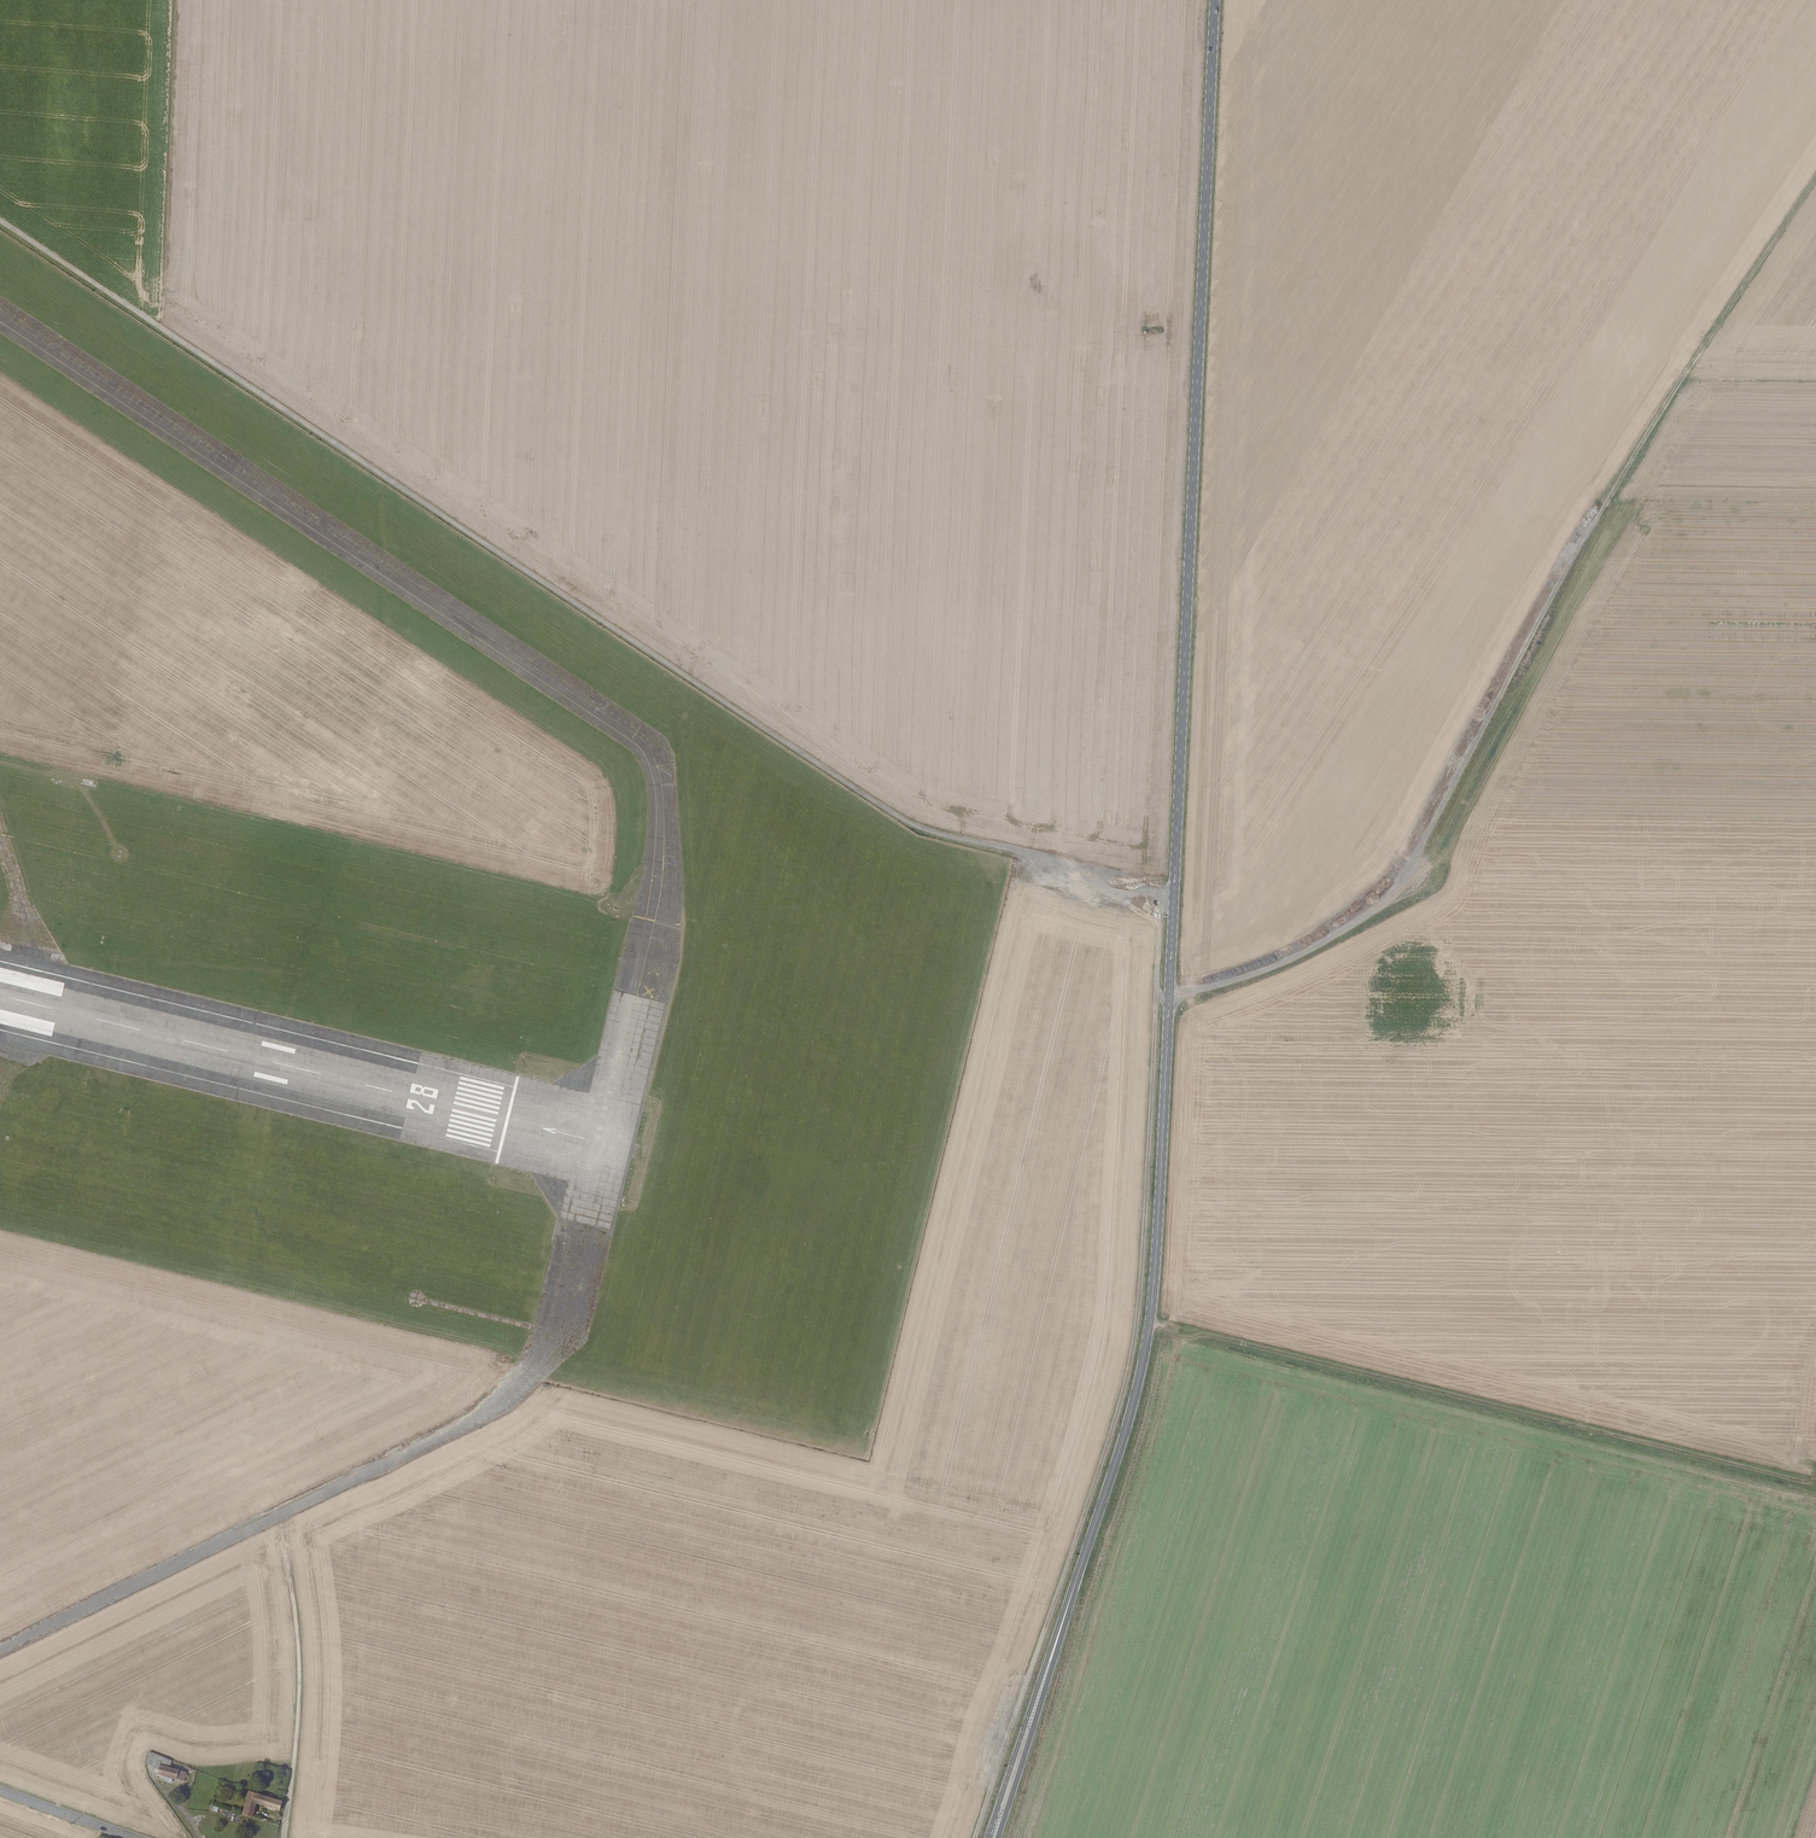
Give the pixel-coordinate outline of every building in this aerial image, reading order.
[(150,1759),(148,1765),(154,1767),(154,1771),(173,1777),(176,1767),(167,1765),(162,1763),(156,1761),(150,1759)] [(179,1778),(182,1769),(176,1767),(173,1777),(179,1778)] [(252,1774),(249,1785),(248,1788),(266,1793),(268,1789),(258,1786),(261,1777),(252,1774)] [(248,1788),(242,1812),(250,1814),(254,1800),(280,1808),(281,1797),(273,1795),(275,1791),(268,1789),(266,1793),(248,1788)]
